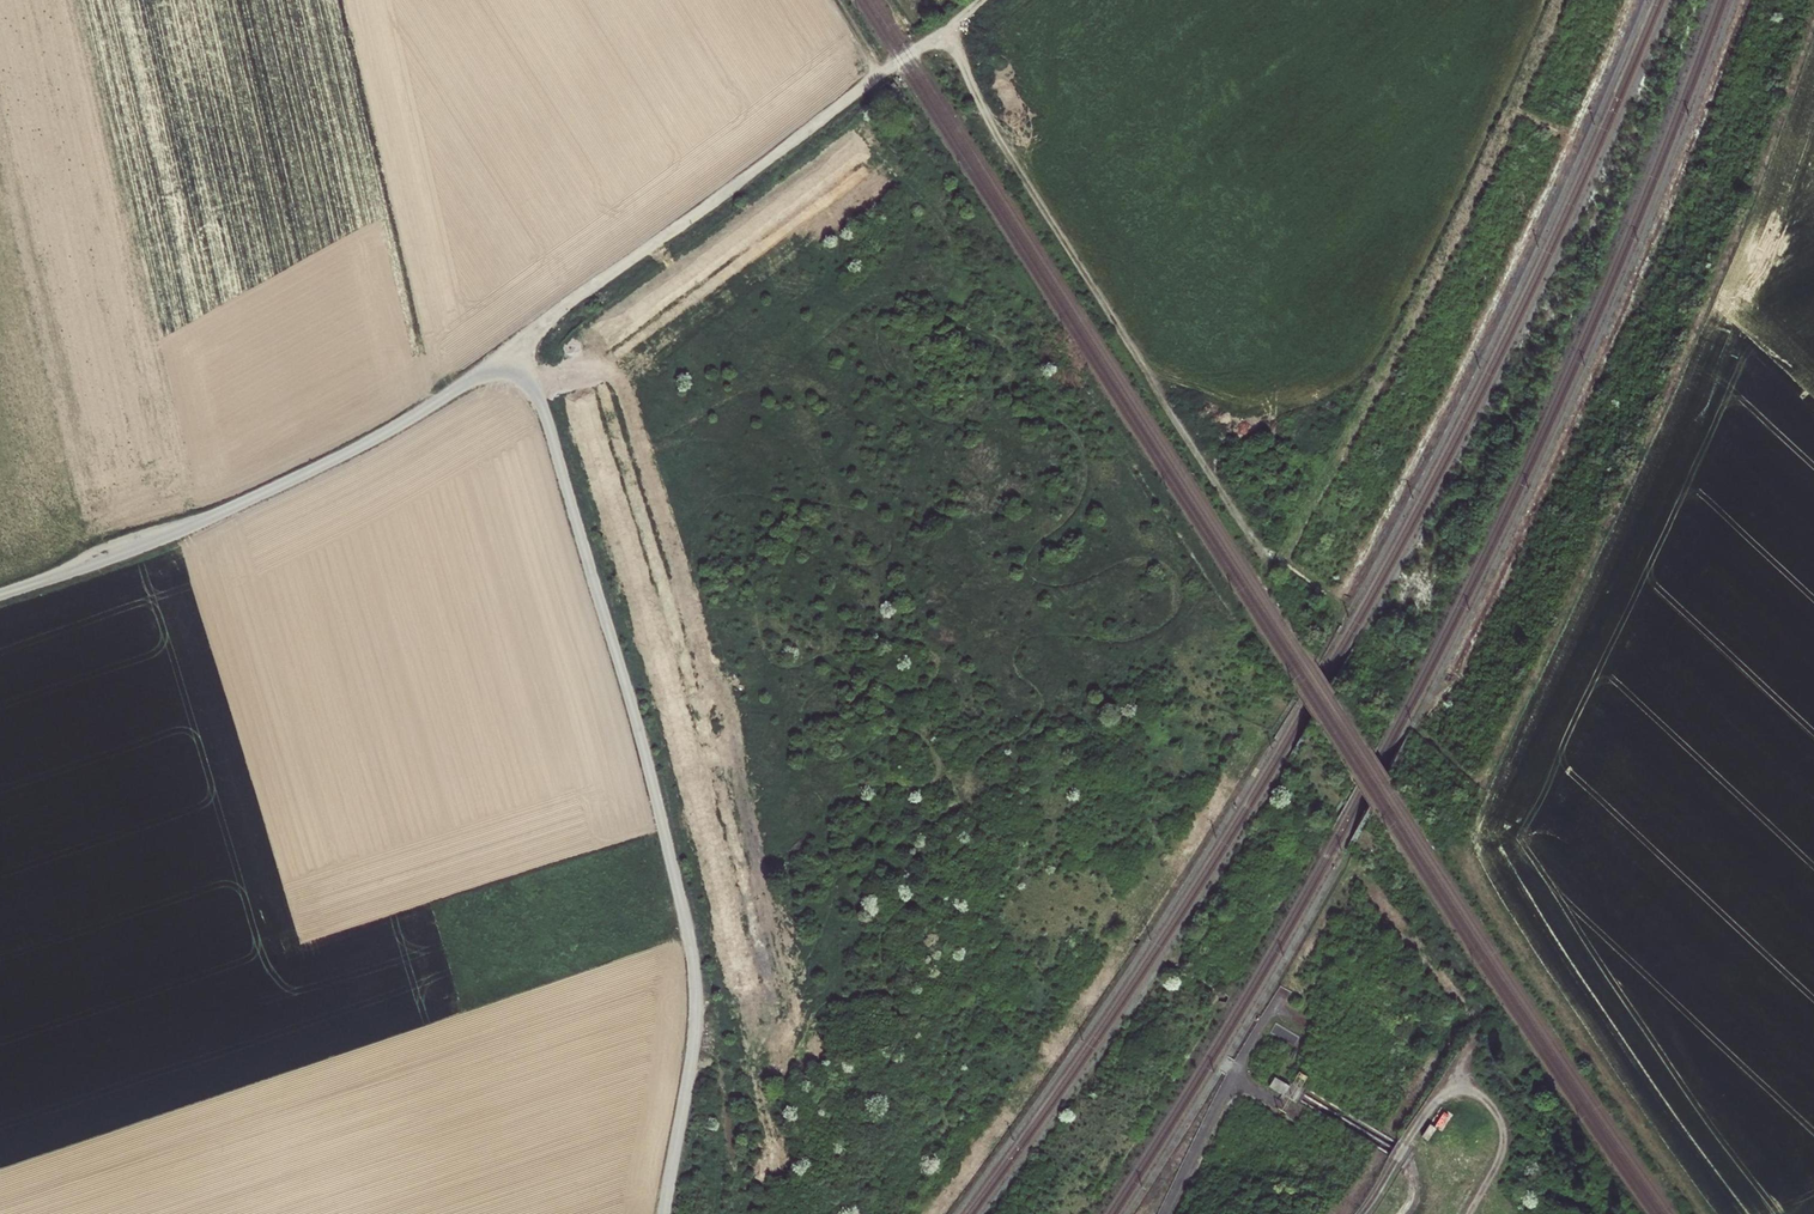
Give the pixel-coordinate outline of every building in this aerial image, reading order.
[(1282,1096),(1289,1084),(1275,1076),(1268,1087),(1282,1096)]
